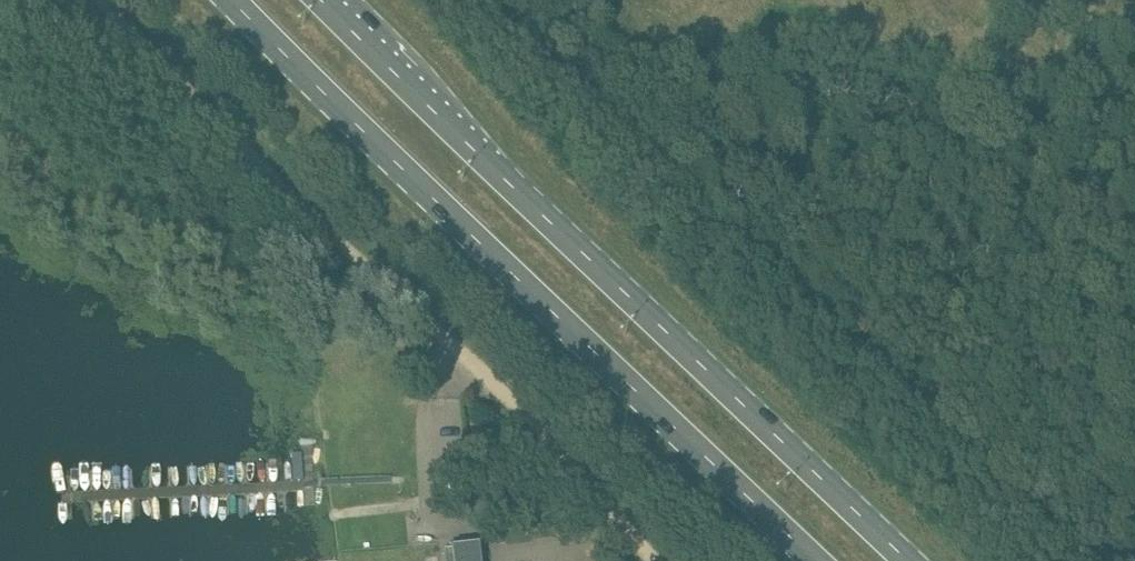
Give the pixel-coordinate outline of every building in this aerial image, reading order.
[(453,548),(454,560),(481,560),(479,544),(453,548)]
